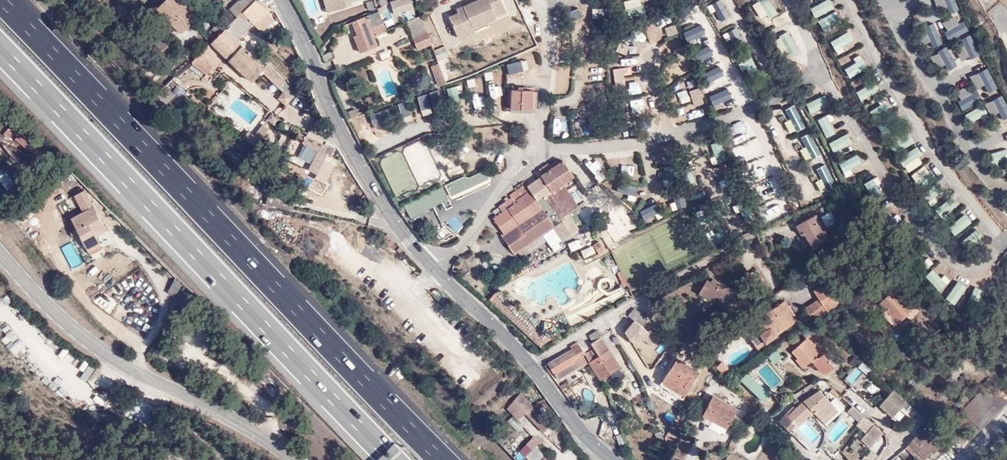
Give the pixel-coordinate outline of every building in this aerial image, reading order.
[(166,17),(181,32),(197,17),(192,11),(195,8),(188,0),(164,0),(154,9),(163,19),(166,17)] [(256,0),(251,0),(231,20),(209,41),(251,79),(260,68),(283,89),(276,96),(283,102),(293,90),(282,80),(283,79),(265,63),(262,66),(234,40),(250,24),(251,25),(268,9),(256,0)] [(235,16),(251,0),(240,0),(237,1),(229,9),(235,16)] [(461,26),(463,31),(487,22),(486,18),(496,14),(491,0),(473,0),(454,7),(456,11),(450,14),(439,19),(445,33),(461,26)] [(681,25),(684,29),(695,21),(694,10),(688,0),(677,0),(669,4),(681,25)] [(704,5),(717,25),(732,18),(722,0),(711,0),(704,5)] [(749,3),(764,24),(780,14),(771,0),(754,0),(749,3)] [(835,0),(825,0),(810,8),(816,19),(838,6),(835,0)] [(944,17),(962,9),(957,0),(935,0),(944,17)] [(145,15),(151,11),(147,3),(135,12),(138,19),(145,15)] [(397,21),(414,15),(410,4),(393,10),(397,21)] [(579,8),(557,13),(563,34),(586,30),(579,8)] [(383,28),(377,10),(349,20),(354,34),(348,36),(355,55),(375,47),(372,40),(369,33),(383,28)] [(846,20),(840,10),(817,23),(823,34),(846,20)] [(152,26),(158,22),(151,11),(145,15),(152,26)] [(698,16),(706,31),(714,27),(706,12),(698,16)] [(971,31),(961,14),(939,24),(950,42),(971,31)] [(421,33),(415,18),(403,22),(409,37),(421,33)] [(735,21),(719,31),(732,52),(747,44),(735,21)] [(700,23),(683,33),(690,47),(708,37),(700,23)] [(93,24),(84,33),(90,40),(99,30),(93,24)] [(943,44),(932,24),(913,33),(925,55),(943,44)] [(461,26),(445,33),(448,40),(464,34),(463,31),(461,26)] [(772,35),(783,59),(800,53),(789,27),(772,35)] [(372,40),(386,35),(384,30),(383,28),(369,33),(372,40)] [(858,41),(850,29),(830,43),(837,56),(858,41)] [(414,51),(426,48),(421,33),(409,37),(414,51)] [(99,34),(94,39),(98,44),(104,39),(99,34)] [(953,43),(964,63),(981,56),(970,35),(953,43)] [(709,44),(692,54),(699,68),(717,58),(709,44)] [(717,49),(724,65),(733,61),(726,45),(717,49)] [(959,66),(948,46),(928,56),(940,77),(959,66)] [(203,47),(197,53),(189,61),(205,75),(213,67),(206,61),(211,56),(203,47)] [(436,53),(428,55),(430,64),(438,61),(436,53)] [(870,65),(862,53),(842,67),(849,79),(870,65)] [(506,62),(507,65),(509,78),(532,74),(527,56),(506,62)] [(430,64),(431,68),(432,73),(442,70),(438,61),(430,64)] [(796,62),(786,68),(790,74),(800,68),(796,62)] [(720,64),(703,74),(710,88),(728,78),(720,64)] [(424,70),(429,89),(436,87),(432,73),(431,68),(424,70)] [(971,76),(981,96),(999,89),(988,68),(971,76)] [(631,78),(632,91),(646,89),(645,77),(631,78)] [(884,89),(875,77),(855,91),(863,104),(884,89)] [(744,103),(753,99),(744,78),(736,81),(744,103)] [(952,92),(962,111),(980,104),(969,83),(952,92)] [(460,84),(446,88),(452,109),(467,105),(460,84)] [(530,86),(508,85),(508,109),(529,109),(530,86)] [(729,86),(708,95),(716,113),(740,104),(729,86)] [(443,88),(430,93),(436,114),(451,110),(443,88)] [(427,93),(413,97),(420,118),(435,114),(427,93)] [(831,108),(825,94),(806,105),(813,117),(831,108)] [(894,106),(886,94),(866,109),(873,121),(894,106)] [(995,123),(1006,118),(1006,105),(1002,95),(985,104),(995,123)] [(410,98),(397,103),(403,124),(418,120),(410,98)] [(807,129),(795,105),(778,113),(790,136),(807,129)] [(390,107),(368,113),(375,134),(398,126),(390,107)] [(965,115),(976,135),(994,127),(983,107),(965,115)] [(844,127),(837,114),(818,124),(825,137),(844,127)] [(763,121),(753,124),(759,148),(770,145),(763,121)] [(252,136),(247,132),(235,146),(247,155),(270,128),(264,123),(252,136)] [(823,155),(810,131),(794,139),(806,162),(823,155)] [(311,175),(319,161),(321,156),(325,157),(329,150),(294,133),(291,138),(300,143),(299,144),(313,151),(310,158),(304,171),(311,175)] [(853,146),(847,133),(828,143),(835,156),(853,146)] [(419,186),(440,176),(422,139),(401,150),(419,186)] [(299,144),(296,151),(310,158),(313,151),(299,144)] [(985,154),(997,172),(1006,166),(1006,155),(1001,144),(985,154)] [(929,157),(919,146),(897,164),(907,175),(929,157)] [(773,147),(763,152),(770,168),(780,164),(773,147)] [(864,167),(858,153),(839,163),(846,176),(864,167)] [(496,169),(505,164),(500,154),(491,159),(496,169)] [(518,186),(504,195),(506,198),(491,208),(495,215),(490,219),(502,237),(512,252),(550,226),(552,225),(558,221),(557,219),(561,216),(571,210),(556,186),(560,184),(571,176),(559,160),(537,175),(540,180),(522,192),(518,186)] [(319,161),(311,175),(319,179),(325,165),(319,161)] [(838,185),(826,161),(810,169),(821,193),(838,185)] [(942,173),(932,161),(910,179),(920,190),(942,173)] [(632,171),(631,162),(617,163),(618,172),(632,171)] [(0,174),(0,183),(5,191),(14,186),(5,171),(0,174)] [(444,185),(452,201),(475,191),(492,181),(482,171),(469,178),(464,177),(444,185)] [(892,192),(879,175),(863,184),(877,201),(892,192)] [(954,190),(944,178),(922,196),(932,208),(954,190)] [(556,186),(571,210),(575,207),(560,184),(556,186)] [(576,187),(569,192),(577,203),(584,198),(576,187)] [(689,209),(679,190),(664,195),(673,215),(689,209)] [(966,205),(956,194),(935,212),(945,223),(966,205)] [(910,216),(894,195),(882,204),(897,224),(910,216)] [(757,221),(744,197),(728,205),(739,229),(757,221)] [(662,219),(653,200),(637,209),(647,225),(662,219)] [(977,219),(967,208),(945,226),(955,237),(977,219)] [(820,215),(823,227),(833,225),(830,213),(820,215)] [(813,215),(793,225),(798,235),(802,234),(809,246),(824,239),(813,215)] [(558,221),(563,227),(567,225),(561,216),(557,219),(558,221)] [(552,225),(562,238),(568,234),(563,227),(558,221),(552,225)] [(108,226),(106,223),(98,228),(99,231),(108,226)] [(550,226),(559,240),(562,238),(552,225),(550,226)] [(386,236),(381,241),(389,249),(394,243),(386,236)] [(540,252),(541,253),(548,249),(541,238),(514,255),(521,265),(540,252)] [(105,240),(93,247),(95,251),(107,244),(105,240)] [(942,258),(929,240),(916,249),(930,269),(942,258)] [(599,241),(590,247),(597,257),(606,250),(599,241)] [(60,248),(70,267),(81,262),(71,242),(60,248)] [(959,273),(945,260),(932,271),(945,287),(959,273)] [(612,262),(604,268),(611,278),(619,272),(612,262)] [(902,280),(893,269),(883,275),(894,287),(902,280)] [(969,285),(959,279),(946,299),(952,307),(969,285)] [(703,280),(697,293),(726,308),(732,292),(711,281),(710,283),(703,280)] [(805,310),(815,323),(840,305),(826,284),(813,293),(818,301),(805,310)] [(985,290),(972,286),(965,310),(977,313),(985,290)] [(170,308),(176,295),(170,287),(162,303),(170,308)] [(456,300),(447,291),(446,290),(441,296),(451,306),(456,300)] [(896,314),(902,320),(913,310),(910,307),(913,305),(909,299),(904,302),(894,291),(877,306),(890,320),(896,314)] [(753,327),(765,344),(778,336),(777,334),(798,319),(785,300),(766,313),(768,317),(755,326),(753,327)] [(632,310),(626,315),(640,327),(645,322),(632,310)] [(896,314),(890,320),(895,325),(902,320),(896,314)] [(997,331),(1006,350),(1006,319),(997,331)] [(753,327),(755,326),(752,321),(742,327),(758,349),(765,344),(753,327)] [(814,336),(820,331),(814,324),(808,328),(813,334),(814,336)] [(581,354),(584,358),(598,380),(617,365),(598,336),(601,334),(598,330),(586,336),(593,346),(581,354)] [(814,336),(813,334),(808,338),(809,340),(792,354),(805,368),(812,363),(822,375),(824,375),(827,375),(830,373),(834,369),(826,360),(831,355),(814,336)] [(687,336),(683,341),(696,350),(700,344),(687,336)] [(577,356),(579,355),(581,354),(574,344),(565,349),(566,350),(546,362),(555,379),(574,368),(571,363),(577,356)] [(783,357),(776,350),(767,356),(774,364),(783,357)] [(575,370),(585,365),(579,355),(577,356),(571,363),(574,368),(575,370)] [(663,381),(683,393),(696,370),(677,358),(663,381)] [(730,369),(721,361),(715,367),(725,375),(730,369)] [(855,389),(871,371),(861,361),(844,380),(855,389)] [(746,374),(739,381),(761,403),(768,397),(746,374)] [(915,376),(909,382),(916,390),(922,384),(915,376)] [(683,393),(663,381),(660,386),(680,398),(683,393)] [(835,408),(830,403),(819,391),(803,402),(787,416),(794,423),(806,413),(808,416),(812,412),(822,421),(835,408)] [(902,404),(904,402),(891,391),(887,395),(884,393),(875,403),(890,417),(888,419),(895,425),(898,426),(902,426),(905,424),(915,415),(902,404)] [(962,412),(980,431),(1006,405),(983,391),(962,412)] [(136,399),(157,403),(141,392),(136,399)] [(551,428),(522,394),(508,410),(518,422),(526,415),(544,434),(551,428)] [(874,410),(862,398),(857,403),(851,397),(849,399),(867,417),(874,410)] [(702,415),(711,420),(727,428),(735,412),(711,398),(702,415)] [(835,408),(822,421),(827,426),(844,410),(835,400),(830,403),(835,408)] [(711,420),(702,415),(699,420),(708,425),(711,420)] [(882,434),(866,419),(862,416),(855,425),(865,434),(861,439),(869,448),(882,434)] [(524,429),(513,418),(508,423),(519,434),(524,429)] [(945,438),(955,448),(964,440),(952,427),(946,432),(948,435),(945,438)] [(616,447),(623,444),(618,432),(612,434),(616,447)] [(877,453),(887,439),(881,435),(871,449),(877,453)] [(840,449),(835,443),(831,438),(828,436),(823,440),(835,453),(840,449)] [(928,437),(922,443),(918,439),(914,436),(908,443),(922,458),(929,452),(932,455),(939,448),(928,437)] [(530,437),(519,448),(525,454),(536,444),(530,437)] [(908,443),(904,447),(907,449),(918,459),(920,459),(922,458),(908,443)] [(878,458),(871,451),(862,459),(874,459),(878,458)]
